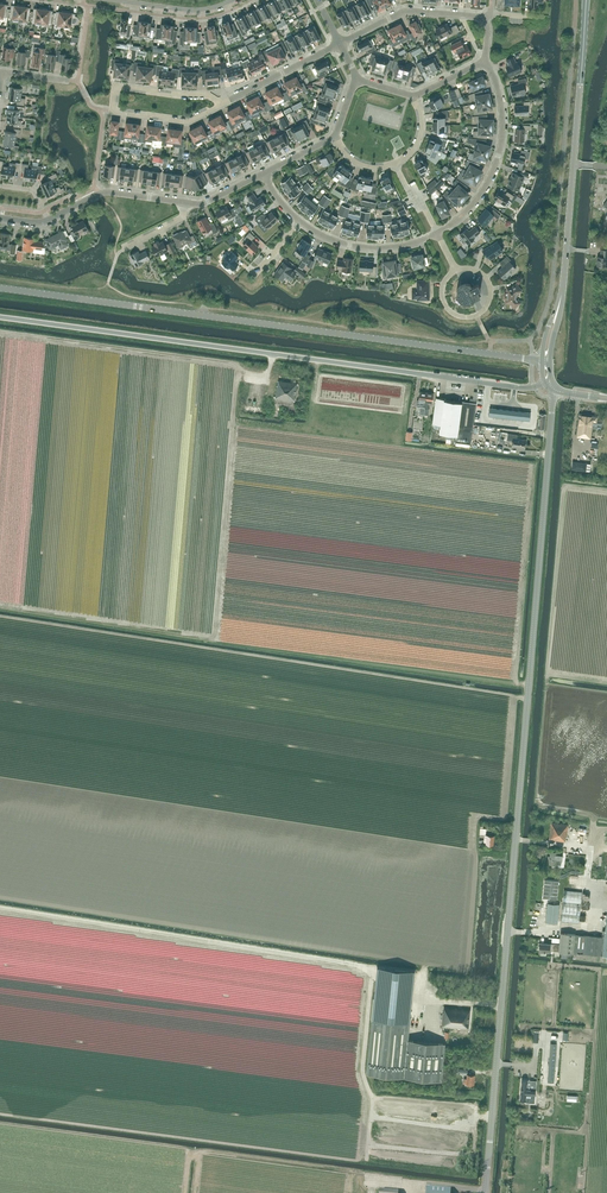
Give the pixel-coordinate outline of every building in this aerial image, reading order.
[(275,0),(273,0),(269,2),(268,2),(269,3),(266,5),(273,20),(278,18),(276,15),(276,14),(280,12),(281,12),(275,0)] [(288,0),(276,0),(282,11),(285,10),(285,9),(291,7),(288,0)] [(367,0),(362,0),(362,1),(357,3),(357,4),(364,16),(369,13),(369,14),(370,13),(369,12),(372,11),(367,0)] [(372,5),(375,3),(379,10),(385,7),(382,0),(369,0),(372,5)] [(3,3),(0,2),(0,17),(3,17),(6,18),(8,5),(3,4),(3,3)] [(19,20),(21,5),(17,4),(17,6),(11,5),(9,18),(13,19),(19,20)] [(271,17),(264,4),(264,5),(259,7),(258,7),(259,9),(255,10),(261,22),(265,20),(270,17),(271,17)] [(362,16),(356,4),(353,6),(352,6),(347,9),(353,22),(354,21),(359,19),(359,17),(362,16)] [(25,7),(25,6),(21,5),(19,20),(25,20),(29,21),(31,8),(25,7)] [(42,23),(43,8),(39,8),(39,9),(34,8),(32,21),(35,22),(42,23)] [(48,10),(48,9),(43,8),(42,23),(41,27),(42,27),(43,27),(45,26),(46,24),(46,23),(48,23),(51,24),(53,11),(48,10)] [(260,22),(254,10),(253,10),(254,10),(248,13),(248,14),(245,15),(251,27),(254,25),(255,25),(260,22),(260,23),(260,22)] [(352,21),(346,10),(343,11),(342,11),(337,14),(336,15),(338,19),(339,19),(343,27),(349,24),(348,23),(352,21)] [(64,26),(66,11),(62,11),(62,12),(56,11),(54,24),(58,25),(64,26)] [(70,13),(70,12),(66,11),(64,26),(70,26),(74,27),(74,25),(76,24),(78,23),(79,21),(79,19),(77,17),(75,16),(75,14),(70,13)] [(250,28),(244,15),(243,15),(238,18),(238,19),(235,21),(243,36),(247,34),(245,30),(250,28)] [(122,19),(121,19),(121,24),(119,24),(118,25),(117,26),(118,28),(119,29),(120,30),(119,34),(120,34),(126,34),(126,37),(130,37),(132,24),(128,24),(128,20),(122,19)] [(138,21),(138,25),(133,24),(132,35),(136,36),(139,36),(143,37),(145,22),(144,22),(141,22),(141,21),(141,22),(138,21)] [(233,23),(229,25),(228,21),(228,22),(222,24),(222,23),(223,28),(221,29),(222,35),(223,35),(223,34),(225,33),(228,40),(228,39),(233,37),(234,38),(234,37),(238,36),(233,23)] [(410,24),(409,24),(413,32),(410,34),(411,37),(413,41),(417,39),(415,35),(421,32),(419,29),(421,28),(419,23),(417,24),(415,21),(414,22),(413,21),(410,23),(410,24)] [(145,22),(143,37),(146,37),(147,37),(149,37),(149,38),(149,37),(153,38),(155,27),(151,27),(151,23),(148,23),(148,22),(148,23),(145,22)] [(161,24),(160,28),(156,27),(155,38),(159,39),(162,39),(166,40),(168,25),(167,25),(164,25),(164,24),(164,25),(161,24)] [(395,27),(394,27),(400,38),(402,42),(406,40),(411,37),(410,34),(408,30),(404,32),(400,24),(399,25),(398,24),(395,25),(395,27)] [(456,24),(449,28),(447,24),(435,30),(440,38),(451,33),(452,35),(460,31),(456,24)] [(168,25),(166,40),(165,42),(169,43),(169,42),(171,43),(172,43),(176,44),(178,30),(174,30),(174,26),(171,26),(171,25),(171,26),(168,25)] [(217,30),(215,30),(214,25),(214,26),(208,27),(208,26),(207,26),(208,30),(204,31),(206,44),(210,43),(210,44),(211,44),(210,43),(216,42),(216,43),(217,42),(216,36),(218,35),(219,36),(218,30),(217,30)] [(317,30),(314,26),(313,26),(308,29),(305,31),(310,42),(314,40),(314,42),(315,41),(320,39),(316,30),(317,30)] [(184,28),(184,27),(184,31),(180,31),(180,44),(184,44),(184,45),(184,44),(186,44),(186,45),(187,45),(190,45),(190,42),(191,27),(190,27),(190,28),(187,28),(187,27),(187,28),(184,28)] [(195,28),(195,27),(194,27),(194,28),(191,28),(191,27),(190,42),(194,42),(197,42),(197,43),(197,42),(201,42),(201,31),(197,31),(197,27),(197,28),(195,28)] [(394,27),(388,30),(392,37),(389,39),(391,43),(392,47),(398,44),(402,42),(400,38),(394,27)] [(310,44),(303,31),(298,34),(297,34),(294,36),(300,47),(303,46),(304,47),(304,46),(309,44),(310,44)] [(300,49),(293,36),(293,37),(288,39),(287,39),(284,41),(290,53),(293,51),(294,52),(299,49),(300,49)] [(369,40),(368,38),(364,41),(364,42),(357,46),(358,46),(358,47),(357,48),(359,51),(360,51),(361,52),(360,52),(365,50),(367,50),(368,53),(376,49),(374,45),(372,46),(369,40)] [(463,46),(461,41),(451,46),(454,52),(457,51),(461,58),(471,53),(467,45),(463,46)] [(4,47),(2,59),(10,60),(11,52),(14,53),(15,51),(16,42),(13,42),(12,42),(11,42),(8,44),(8,46),(8,48),(4,47)] [(283,53),(287,52),(282,42),(272,47),(279,61),(286,57),(283,53)] [(33,51),(32,65),(39,66),(41,57),(44,58),(45,54),(45,48),(39,48),(34,47),(33,51)] [(273,64),(279,61),(272,47),(262,52),(267,62),(271,60),(273,64)] [(26,50),(22,49),(22,52),(18,51),(17,63),(24,64),(26,57),(29,57),(30,50),(26,50)] [(59,60),(60,50),(57,50),(56,55),(48,54),(46,67),(54,68),(55,59),(59,60)] [(262,60),(265,59),(261,51),(258,52),(260,57),(253,60),(259,71),(263,70),(262,69),(266,67),(262,60)] [(438,63),(441,61),(437,53),(432,56),(432,58),(428,60),(434,72),(435,71),(436,72),(439,70),(439,69),(440,69),(438,64),(437,64),(438,63)] [(67,58),(67,55),(60,54),(59,61),(63,62),(62,69),(69,70),(71,59),(67,58)] [(372,54),(369,63),(372,63),(373,65),(371,70),(372,70),(373,70),(373,71),(376,72),(377,71),(378,72),(383,57),(376,55),(372,54)] [(259,71),(253,60),(252,57),(242,62),(245,68),(245,69),(249,67),(252,74),(256,72),(256,73),(259,71)] [(383,57),(378,72),(380,72),(379,72),(379,73),(383,74),(383,73),(385,74),(384,74),(385,74),(386,69),(387,68),(391,69),(393,60),(390,59),(389,59),(383,57)] [(518,62),(516,63),(513,57),(506,59),(508,64),(509,63),(510,65),(506,67),(510,76),(513,74),(514,75),(518,73),(521,71),(518,62)] [(119,60),(113,59),(112,59),(111,67),(115,68),(114,76),(115,76),(114,77),(119,78),(121,79),(123,64),(118,63),(119,60)] [(245,68),(242,62),(242,60),(239,61),(240,66),(233,68),(237,80),(240,79),(240,78),(244,77),(241,70),(245,68)] [(434,72),(428,60),(424,62),(421,61),(417,63),(421,71),(424,70),(425,70),(428,75),(429,74),(429,75),(433,73),(432,72),(433,72),(434,72)] [(129,78),(131,61),(128,61),(128,64),(123,64),(121,79),(123,79),(128,79),(128,78),(129,78)] [(327,62),(327,61),(320,65),(319,64),(315,66),(315,67),(315,68),(318,73),(316,74),(318,78),(326,74),(325,71),(325,70),(326,70),(330,68),(330,67),(330,68),(329,66),(330,66),(329,62),(327,63),(327,62)] [(398,64),(399,62),(394,61),(392,69),(395,70),(396,71),(394,77),(394,76),(396,77),(395,78),(399,79),(400,78),(401,78),(401,79),(405,66),(404,66),(398,64)] [(141,66),(141,63),(135,62),(134,70),(137,71),(136,79),(137,79),(137,80),(142,81),(143,82),(145,67),(141,66)] [(157,65),(150,64),(150,67),(145,67),(143,82),(145,82),(150,82),(150,81),(151,81),(152,73),(156,73),(157,65)] [(166,83),(167,71),(168,67),(157,65),(156,73),(155,75),(156,75),(156,74),(159,75),(158,83),(162,84),(162,83),(166,83)] [(233,68),(226,70),(225,65),(221,66),(223,75),(227,74),(229,81),(233,80),(233,81),(237,80),(233,68)] [(222,76),(222,72),(221,66),(214,67),(215,72),(211,72),(213,84),(219,83),(219,77),(222,76)] [(414,76),(416,67),(412,66),(411,68),(405,66),(401,79),(401,78),(402,79),(402,80),(406,81),(406,80),(407,80),(407,81),(408,81),(409,76),(409,75),(410,75),(414,76)] [(185,72),(185,68),(179,68),(178,77),(182,77),(182,85),(183,85),(183,86),(188,87),(189,87),(190,72),(185,72)] [(201,77),(200,68),(194,68),(194,73),(190,72),(189,87),(191,87),(196,86),(197,86),(197,77),(201,77)] [(178,78),(179,69),(172,69),(172,72),(167,71),(166,83),(170,84),(170,85),(173,85),(174,77),(178,77),(178,78)] [(211,72),(208,73),(208,70),(201,71),(202,79),(206,79),(206,85),(213,84),(211,72)] [(483,80),(484,79),(482,75),(476,78),(477,79),(470,83),(472,86),(467,89),(469,93),(474,90),(473,89),(485,83),(483,80)] [(291,80),(290,80),(297,93),(303,90),(304,92),(307,90),(305,86),(303,83),(301,84),(300,84),(296,77),(295,78),(294,77),(291,78),(291,79),(291,80)] [(333,84),(334,81),(325,78),(324,82),(326,83),(324,89),(323,89),(336,93),(336,92),(337,92),(339,89),(338,88),(338,87),(339,87),(333,85),(333,84)] [(523,83),(527,82),(526,78),(518,80),(519,84),(510,86),(513,95),(525,92),(523,83)] [(290,80),(284,83),(288,91),(287,91),(284,92),(288,100),(292,98),(291,96),(297,93),(290,80)] [(26,92),(27,85),(20,84),(19,87),(11,86),(11,93),(21,94),(22,91),(26,92)] [(277,87),(271,90),(277,100),(278,104),(278,103),(282,101),(284,101),(285,102),(288,100),(284,92),(282,94),(281,94),(277,87)] [(336,94),(336,93),(323,89),(321,95),(319,95),(318,99),(326,102),(327,99),(328,98),(329,98),(334,100),(333,100),(334,98),(335,99),(336,95),(335,95),(336,93),(336,94)] [(271,90),(265,93),(269,100),(268,101),(265,102),(269,109),(273,108),(271,104),(271,103),(277,100),(271,90)] [(489,94),(481,95),(480,91),(470,94),(471,100),(476,99),(477,103),(492,100),(492,99),(491,99),(491,98),(490,97),(489,96),(489,94)] [(21,98),(21,94),(11,93),(10,94),(9,94),(8,99),(10,99),(10,100),(17,101),(17,104),(24,105),(25,98),(21,98)] [(442,100),(445,99),(443,95),(433,100),(434,101),(429,103),(430,104),(431,107),(432,109),(433,110),(444,104),(442,100)] [(258,96),(252,99),(257,108),(257,110),(258,110),(259,113),(265,110),(266,111),(269,109),(265,102),(263,103),(262,104),(258,96)] [(247,102),(246,102),(250,110),(249,110),(246,112),(250,119),(256,116),(255,114),(259,113),(258,110),(257,110),(252,99),(251,100),(250,99),(247,100),(247,101),(247,102)] [(325,106),(326,103),(317,100),(316,104),(318,105),(316,111),(328,116),(328,114),(329,115),(331,111),(330,111),(330,109),(330,110),(331,109),(325,107),(325,106)] [(492,102),(492,101),(492,100),(477,103),(478,107),(473,109),(474,114),(485,113),(484,109),(491,108),(491,105),(491,104),(492,103),(492,102)] [(527,106),(531,105),(530,101),(523,102),(524,106),(515,106),(515,115),(528,114),(527,106)] [(23,117),(24,107),(17,106),(16,110),(8,109),(8,115),(18,117),(23,117)] [(234,109),(233,109),(236,115),(239,120),(240,122),(246,119),(247,121),(250,119),(246,112),(244,113),(243,113),(239,106),(238,106),(237,106),(234,107),(234,109)] [(228,111),(227,112),(231,119),(230,120),(227,121),(231,129),(235,127),(234,125),(237,124),(240,122),(239,120),(236,115),(233,109),(232,109),(231,109),(228,110),(228,111)] [(328,116),(316,111),(315,112),(316,112),(313,118),(311,117),(310,121),(318,124),(319,121),(321,121),(326,123),(326,122),(326,121),(327,121),(329,117),(327,117),(328,116)] [(445,120),(448,119),(447,112),(440,113),(440,116),(438,117),(433,117),(433,118),(432,120),(433,123),(433,124),(444,125),(445,120)] [(18,120),(18,117),(8,115),(7,122),(14,123),(14,126),(24,128),(25,124),(22,124),(22,121),(18,120)] [(215,118),(214,119),(221,131),(227,128),(228,130),(231,129),(227,121),(225,123),(224,123),(220,115),(219,116),(218,116),(218,115),(215,117),(215,118)] [(492,120),(485,119),(485,115),(474,116),(474,122),(479,122),(479,126),(494,127),(494,126),(494,125),(494,124),(493,124),(493,123),(492,123),(492,120)] [(209,121),(208,122),(212,129),(211,129),(208,131),(212,138),(216,136),(215,134),(221,131),(214,119),(213,119),(212,118),(210,120),(209,121)] [(307,129),(310,128),(306,120),(302,122),(303,124),(297,127),(297,126),(297,127),(303,139),(303,138),(304,137),(305,139),(308,137),(308,136),(309,135),(310,135),(307,130),(307,129)] [(117,130),(119,122),(112,121),(111,124),(109,123),(108,129),(111,129),(110,133),(114,133),(114,138),(120,139),(121,131),(117,130)] [(121,131),(120,139),(124,140),(124,138),(131,139),(131,136),(132,133),(133,124),(126,123),(125,131),(124,131),(121,131)] [(131,136),(131,139),(138,139),(137,141),(141,142),(142,134),(139,133),(138,133),(140,125),(133,124),(132,133),(131,136)] [(444,129),(444,125),(433,124),(433,125),(432,129),(432,131),(432,132),(437,132),(440,133),(439,136),(446,138),(448,130),(444,129)] [(196,128),(195,128),(201,139),(202,141),(208,138),(209,140),(212,138),(208,131),(206,132),(205,133),(201,125),(200,126),(199,125),(196,127),(196,128)] [(530,130),(530,126),(522,125),(522,129),(516,128),(515,141),(524,142),(525,129),(530,130)] [(152,139),(154,127),(147,126),(146,134),(142,134),(141,142),(145,142),(146,138),(152,139)] [(297,127),(294,128),(293,126),(286,130),(290,138),(293,136),(294,137),(297,142),(297,141),(298,141),(299,142),(302,140),(302,139),(303,138),(303,139),(297,127)] [(494,128),(494,127),(479,126),(479,131),(473,131),(473,137),(484,138),(484,134),(492,134),(492,131),(493,131),(493,130),(494,129),(494,128)] [(154,127),(152,139),(156,139),(156,144),(162,145),(163,137),(160,136),(161,128),(154,127)] [(174,129),(174,128),(171,128),(170,129),(168,129),(167,137),(163,137),(162,145),(166,145),(167,143),(173,144),(175,130),(174,129)] [(190,131),(189,131),(193,139),(192,139),(190,140),(193,148),(197,146),(196,144),(202,141),(201,139),(195,128),(194,128),(193,128),(191,129),(190,131)] [(20,134),(21,130),(14,129),(13,132),(5,131),(5,138),(15,139),(16,133),(20,134)] [(180,130),(180,129),(177,129),(176,130),(175,130),(173,144),(177,145),(177,147),(183,148),(184,139),(181,139),(182,130),(180,130)] [(287,144),(290,143),(285,132),(275,137),(281,148),(281,147),(282,147),(283,149),(284,149),(286,148),(286,147),(287,147),(287,146),(287,145),(287,144)] [(281,148),(275,137),(266,142),(271,152),(275,151),(276,152),(277,152),(278,152),(280,151),(279,148),(281,148)] [(14,145),(15,139),(5,138),(4,139),(3,140),(3,142),(4,143),(4,144),(11,145),(11,149),(18,150),(19,146),(14,145)] [(428,145),(428,146),(439,151),(442,152),(444,148),(444,147),(446,139),(439,138),(438,141),(435,141),(431,139),(430,140),(429,142),(428,145)] [(483,144),(484,140),(473,138),(471,144),(476,145),(475,150),(490,153),(490,152),(490,151),(490,150),(490,149),(490,146),(483,144)] [(266,155),(270,153),(264,143),(255,147),(260,158),(262,157),(263,159),(265,158),(266,158),(266,157),(267,156),(267,155),(266,155)] [(425,151),(425,152),(429,154),(429,155),(431,156),(429,159),(435,164),(440,157),(442,152),(439,151),(428,146),(427,147),(426,149),(425,151)] [(260,158),(255,147),(246,152),(251,163),(254,161),(255,162),(256,162),(257,162),(259,161),(260,161),(259,159),(260,158)] [(490,154),(490,153),(475,150),(474,154),(469,153),(468,158),(478,162),(479,158),(487,160),(487,157),(488,157),(489,156),(489,155),(490,155),(490,154)] [(513,152),(510,161),(519,163),(518,169),(522,170),(523,164),(525,158),(528,159),(530,152),(521,150),(520,154),(513,152)] [(246,165),(249,164),(244,153),(234,158),(240,168),(241,168),(242,170),(243,170),(245,169),(245,168),(246,168),(246,167),(246,166),(246,165)] [(333,157),(331,154),(331,153),(326,156),(326,154),(316,159),(318,163),(321,161),(323,165),(334,160),(334,159),(333,157)] [(240,168),(234,158),(225,163),(230,173),(234,171),(234,172),(235,172),(235,173),(236,173),(237,173),(239,171),(239,172),(239,171),(238,169),(240,168)] [(423,172),(427,170),(422,159),(421,160),(419,160),(416,162),(415,163),(417,167),(416,168),(421,177),(425,175),(423,172)] [(467,160),(464,164),(468,167),(469,167),(467,171),(480,178),(481,178),(481,177),(481,176),(481,175),(481,174),(482,171),(475,168),(477,164),(467,160)] [(3,161),(0,161),(0,168),(2,168),(1,176),(8,177),(9,166),(6,166),(6,163),(3,163),(3,161)] [(16,163),(16,164),(9,163),(9,166),(8,177),(14,178),(15,170),(19,171),(20,163),(16,163)] [(225,176),(229,174),(223,163),(214,168),(219,179),(220,179),(221,178),(222,180),(224,179),(225,179),(225,178),(226,178),(226,177),(226,176),(225,176)] [(28,169),(29,164),(22,164),(21,171),(24,171),(23,179),(25,179),(25,180),(27,180),(28,180),(30,180),(31,169),(28,169)] [(114,178),(115,166),(105,164),(104,174),(102,174),(101,175),(101,176),(101,177),(102,178),(103,179),(108,179),(109,177),(110,177),(114,178)] [(343,166),(341,165),(340,164),(337,168),(335,170),(332,167),(327,172),(333,178),(335,176),(339,178),(346,168),(345,168),(343,166)] [(44,174),(44,171),(41,170),(42,166),(32,165),(31,169),(30,180),(32,180),(32,181),(34,181),(35,181),(36,181),(38,173),(44,174)] [(126,179),(128,168),(117,166),(116,178),(120,178),(120,179),(120,180),(120,181),(121,181),(122,181),(124,181),(124,182),(125,179),(126,179)] [(137,181),(138,169),(128,168),(126,179),(128,179),(128,182),(130,182),(131,182),(132,182),(133,181),(133,180),(137,181)] [(219,179),(214,168),(205,173),(210,184),(213,182),(214,182),(214,183),(215,183),(216,183),(217,183),(219,182),(218,179),(219,179)] [(350,170),(347,169),(346,168),(339,178),(343,181),(341,184),(349,187),(352,181),(348,179),(350,177),(349,177),(352,172),(351,172),(350,170)] [(149,182),(151,171),(140,169),(139,181),(142,181),(142,182),(142,183),(143,183),(143,184),(144,184),(147,184),(147,185),(147,182),(149,182)] [(460,173),(457,178),(466,184),(469,180),(475,184),(477,181),(478,181),(479,180),(480,179),(480,178),(467,171),(463,169),(461,173),(460,173)] [(159,184),(161,172),(151,171),(149,182),(151,183),(150,185),(151,185),(153,185),(154,185),(155,185),(155,184),(156,184),(156,183),(159,184)] [(527,177),(529,174),(521,171),(520,174),(520,175),(513,173),(507,186),(517,190),(522,177),(522,176),(522,175),(527,177)] [(172,186),(173,174),(163,172),(161,184),(165,185),(165,186),(166,186),(166,187),(167,187),(169,188),(170,188),(170,185),(172,185),(172,186)] [(44,190),(54,185),(52,182),(56,180),(55,178),(58,176),(56,173),(47,178),(48,181),(41,184),(42,185),(41,186),(42,189),(43,189),(44,190)] [(204,187),(204,186),(204,185),(208,183),(202,173),(194,177),(196,188),(197,188),(198,188),(200,187),(201,189),(203,188),(204,188),(204,187)] [(182,187),(184,175),(173,174),(172,186),(172,185),(174,186),(173,188),(174,188),(176,188),(177,188),(178,188),(178,187),(179,186),(182,187)] [(196,188),(194,177),(186,175),(184,187),(188,188),(188,189),(189,190),(190,190),(192,191),(193,188),(194,188),(195,188),(196,188)] [(362,176),(360,176),(359,176),(358,180),(357,180),(356,183),(353,181),(350,188),(358,191),(359,188),(364,189),(366,177),(365,177),(362,176)] [(285,181),(281,184),(284,188),(283,189),(285,191),(296,183),(291,177),(287,179),(285,181)] [(370,177),(367,177),(366,177),(364,189),(368,190),(368,194),(376,194),(376,186),(373,186),(373,183),(372,183),(373,179),(372,178),(370,177)] [(390,181),(389,181),(387,177),(386,177),(383,178),(381,180),(380,180),(386,191),(390,189),(391,192),(395,190),(390,181)] [(463,189),(465,185),(456,179),(453,183),(456,187),(454,190),(455,192),(465,200),(466,199),(466,198),(466,197),(467,197),(467,196),(468,194),(463,189)] [(296,183),(285,191),(287,194),(288,193),(291,197),(301,190),(299,188),(296,184),(296,183)] [(59,186),(55,188),(54,185),(44,190),(47,196),(54,193),(56,196),(65,191),(63,188),(61,189),(59,186)] [(436,189),(434,186),(428,191),(431,194),(436,189)] [(465,200),(455,192),(454,190),(451,193),(446,190),(443,195),(450,203),(453,199),(459,205),(461,202),(462,202),(463,202),(464,202),(464,201),(465,200)] [(507,191),(505,195),(498,191),(493,198),(504,205),(509,198),(512,199),(514,196),(507,191)] [(255,198),(256,197),(253,193),(247,197),(251,203),(249,204),(254,212),(266,204),(261,197),(256,199),(255,198)] [(303,211),(311,201),(305,195),(297,204),(302,208),(301,209),(303,211)] [(322,205),(328,197),(325,195),(319,203),(322,205)] [(443,201),(444,201),(442,196),(438,197),(440,202),(436,204),(440,211),(439,212),(442,218),(446,216),(446,215),(449,213),(443,201)] [(328,197),(322,205),(325,207),(331,199),(328,197)] [(310,215),(318,206),(311,201),(303,211),(305,212),(306,211),(310,215)] [(235,207),(229,210),(227,206),(223,208),(223,209),(220,210),(216,212),(220,221),(228,217),(229,219),(236,215),(237,218),(240,216),(235,207)] [(493,209),(490,212),(486,209),(477,219),(486,226),(489,222),(489,221),(494,216),(497,219),(500,215),(493,209)] [(325,225),(331,214),(323,210),(318,220),(323,223),(322,224),(325,225)] [(261,214),(255,220),(258,224),(264,232),(268,229),(278,219),(275,215),(275,214),(274,212),(273,212),(272,213),(272,212),(265,218),(261,214)] [(333,228),(338,217),(331,214),(325,225),(327,227),(328,225),(333,228)] [(210,225),(208,222),(206,217),(197,221),(203,233),(211,229),(214,233),(218,231),(214,223),(210,225)] [(349,235),(353,218),(348,217),(347,220),(344,220),(342,231),(347,233),(346,234),(349,235)] [(358,223),(359,220),(353,218),(349,235),(352,235),(352,234),(358,235),(360,224),(358,223)] [(404,219),(398,220),(399,223),(401,236),(404,235),(404,234),(409,233),(408,229),(408,225),(407,221),(405,222),(404,219)] [(392,222),(390,223),(390,225),(393,234),(393,236),(398,235),(398,236),(401,236),(399,223),(398,220),(392,221),(392,222)] [(77,234),(88,229),(84,221),(72,227),(74,230),(71,232),(75,240),(79,238),(77,234)] [(375,238),(375,225),(367,225),(367,237),(372,237),(372,238),(375,238)] [(383,237),(384,225),(375,225),(375,238),(378,238),(378,237),(383,237)] [(474,237),(480,233),(475,226),(469,231),(467,229),(460,234),(467,244),(474,238),(474,237)] [(186,231),(185,230),(182,232),(182,233),(180,234),(179,233),(178,233),(178,232),(173,235),(174,236),(173,236),(178,247),(179,246),(179,247),(181,247),(183,246),(184,245),(184,244),(189,241),(192,246),(197,243),(193,235),(189,237),(186,231)] [(65,241),(67,240),(62,232),(46,240),(50,248),(59,244),(61,248),(68,245),(65,241)] [(251,241),(255,237),(250,232),(244,238),(245,240),(245,243),(243,245),(252,254),(253,253),(254,252),(258,247),(251,241)] [(6,250),(11,250),(10,253),(10,254),(15,255),(15,253),(16,244),(12,244),(11,244),(9,244),(10,234),(0,233),(0,249),(6,250)] [(34,242),(35,239),(24,237),(23,249),(33,250),(34,247),(38,248),(37,249),(42,249),(43,242),(38,241),(38,242),(34,242)] [(306,253),(311,244),(302,239),(300,242),(299,242),(298,243),(297,244),(297,245),(297,246),(298,247),(296,250),(305,255),(302,260),(306,263),(310,256),(306,253)] [(163,241),(159,243),(158,241),(154,243),(155,245),(152,247),(156,257),(160,255),(164,253),(168,251),(167,250),(169,249),(171,253),(175,251),(170,242),(167,244),(167,245),(165,246),(163,241)] [(501,247),(497,242),(490,246),(483,251),(487,257),(488,256),(490,259),(494,256),(503,251),(502,249),(501,247)] [(332,254),(322,250),(318,248),(314,258),(328,263),(332,254)] [(602,250),(601,257),(599,256),(598,266),(606,267),(606,250),(602,250)] [(143,261),(149,258),(146,251),(139,254),(138,251),(137,252),(136,252),(134,253),(134,254),(130,255),(132,259),(131,260),(132,263),(133,262),(135,266),(143,262),(143,261)] [(235,261),(238,257),(232,252),(229,255),(227,254),(222,260),(223,261),(222,262),(223,264),(224,265),(225,267),(227,267),(228,268),(229,267),(233,270),(238,264),(235,261)] [(418,255),(418,254),(418,255),(415,256),(415,255),(414,255),(415,256),(411,257),(412,262),(411,262),(413,267),(414,267),(414,268),(415,268),(415,269),(420,267),(420,266),(424,265),(424,266),(429,264),(427,257),(423,258),(422,254),(418,255)] [(509,261),(511,260),(507,256),(500,262),(503,266),(497,271),(504,279),(516,268),(509,261)] [(351,272),(353,259),(344,258),(343,261),(337,260),(336,268),(342,269),(342,271),(351,272)] [(373,266),(373,261),(360,260),(359,270),(370,271),(370,275),(376,276),(377,266),(373,266)] [(400,263),(395,264),(395,260),(391,261),(389,262),(388,261),(383,262),(384,271),(383,271),(384,278),(391,277),(391,275),(397,274),(397,273),(401,272),(400,263)] [(291,268),(283,262),(274,274),(279,277),(278,279),(281,281),(282,280),(283,280),(285,277),(290,280),(296,272),(297,273),(302,278),(305,274),(300,269),(296,267),(294,270),(291,268)] [(472,283),(470,284),(468,279),(467,279),(468,279),(461,283),(461,282),(462,284),(459,285),(458,287),(457,290),(456,293),(457,295),(458,298),(459,300),(461,301),(463,302),(466,303),(468,303),(471,302),(471,303),(472,303),(478,300),(478,299),(480,298),(476,291),(480,289),(478,283),(474,286),(472,283)] [(418,299),(429,299),(428,281),(417,281),(417,291),(413,291),(413,298),(418,298),(418,299)] [(521,290),(516,284),(511,288),(507,288),(507,292),(506,292),(505,294),(505,296),(505,298),(506,298),(506,302),(510,303),(512,304),(513,305),(514,306),(516,306),(517,305),(518,304),(518,302),(518,301),(517,299),(518,299),(516,298),(517,294),(521,290)] [(277,386),(275,398),(295,401),(297,383),(278,380),(277,386)] [(417,400),(416,404),(416,405),(417,406),(418,407),(420,407),(421,407),(421,408),(420,408),(419,414),(424,414),(424,408),(425,408),(427,392),(420,391),(418,400),(417,400)] [(424,408),(424,414),(428,415),(429,408),(428,408),(429,402),(432,403),(434,393),(427,392),(425,408),(424,408)] [(461,401),(461,402),(446,400),(446,399),(436,398),(433,423),(440,425),(439,433),(457,435),(456,441),(471,443),(477,403),(461,401)] [(539,414),(537,429),(540,429),(540,431),(543,431),(544,429),(545,429),(546,414),(539,414)] [(579,414),(576,438),(591,440),(593,422),(597,423),(598,416),(579,414)] [(512,440),(511,447),(524,449),(526,440),(517,438),(517,434),(508,433),(507,439),(512,440)] [(586,464),(573,462),(572,469),(586,471),(586,464)] [(551,822),(549,840),(563,842),(563,841),(566,841),(568,828),(568,824),(551,822)] [(486,842),(486,844),(493,845),(494,836),(486,835),(486,828),(483,828),(483,825),(480,825),(479,834),(484,835),(484,842),(486,842)] [(588,839),(588,829),(575,828),(574,838),(588,839)] [(548,858),(547,863),(557,864),(561,865),(561,861),(562,853),(559,852),(550,850),(550,855),(549,858),(548,858)] [(544,879),(543,898),(557,899),(559,881),(544,879)] [(564,890),(561,921),(579,923),(582,892),(564,890)] [(558,923),(559,904),(547,903),(546,922),(558,923)] [(559,944),(559,951),(562,952),(561,958),(570,959),(571,952),(604,956),(604,955),(605,937),(602,936),(560,933),(559,944)] [(540,943),(539,950),(550,952),(550,950),(559,951),(559,944),(555,944),(551,943),(551,944),(540,943)] [(471,1010),(444,1007),(443,1013),(442,1026),(468,1029),(471,1010)] [(373,1020),(367,1072),(441,1080),(445,1044),(408,1041),(410,1023),(411,1015),(398,1014),(397,1023),(373,1020)] [(551,1042),(548,1081),(553,1082),(556,1043),(551,1042)] [(464,1078),(463,1084),(474,1085),(475,1075),(467,1074),(467,1079),(464,1078)] [(522,1080),(520,1100),(524,1100),(526,1100),(526,1094),(535,1095),(535,1089),(536,1081),(527,1080),(522,1080)]
